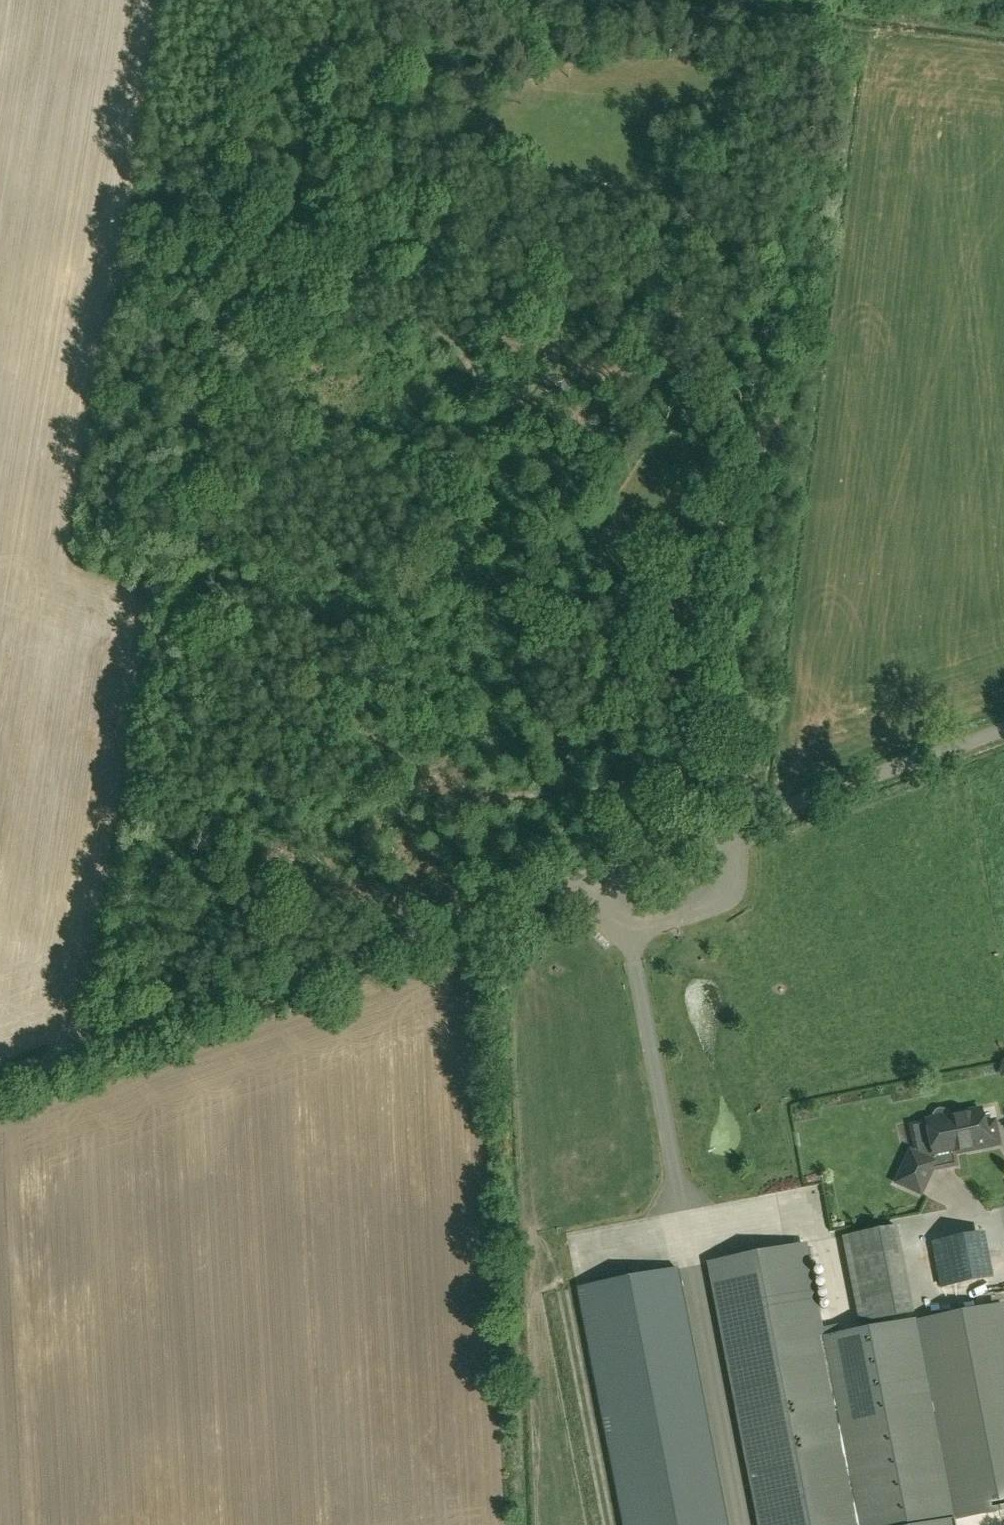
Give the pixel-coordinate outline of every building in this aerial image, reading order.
[(926,1120),(926,1121),(931,1143),(928,1144),(925,1145),(921,1148),(919,1150),(917,1154),(914,1153),(910,1151),(896,1183),(920,1194),(933,1167),(937,1169),(956,1165),(954,1154),(953,1150),(962,1148),(963,1152),(999,1144),(994,1121),(983,1123),(980,1109),(948,1115),(947,1111),(943,1109),(939,1108),(935,1111),(932,1114),(932,1118),(926,1120)] [(859,1324),(914,1313),(897,1226),(842,1237),(859,1324)] [(1003,1305),(918,1321),(934,1404),(931,1404),(915,1322),(840,1336),(838,1327),(821,1331),(804,1244),(784,1248),(709,1263),(760,1524),(955,1524),(953,1519),(933,1412),(936,1411),(956,1519),(1003,1509),(1003,1308),(1003,1305)] [(677,1269),(579,1288),(625,1524),(727,1524),(677,1269)]
